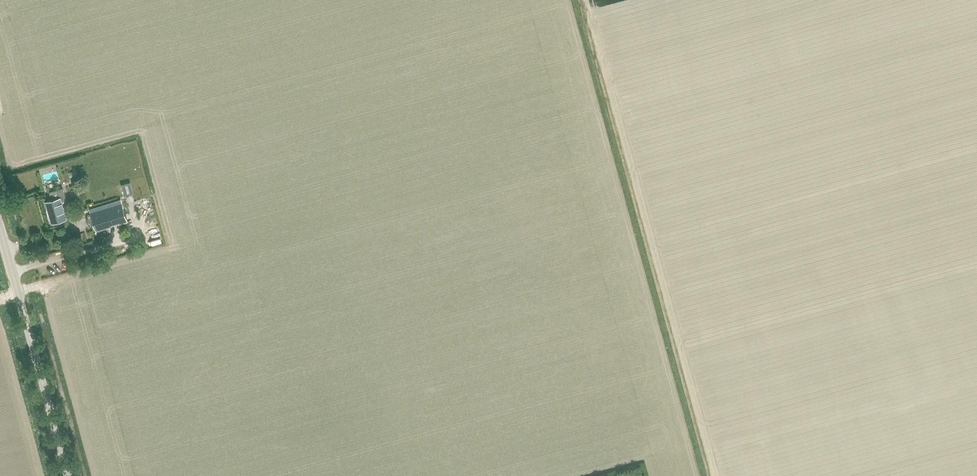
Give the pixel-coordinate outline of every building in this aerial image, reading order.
[(51,199),(46,200),(52,222),(59,220),(65,219),(65,218),(62,205),(66,204),(62,188),(49,192),(51,199)] [(122,204),(91,213),(96,229),(127,220),(122,204)] [(76,223),(78,229),(88,226),(86,220),(76,223)]
